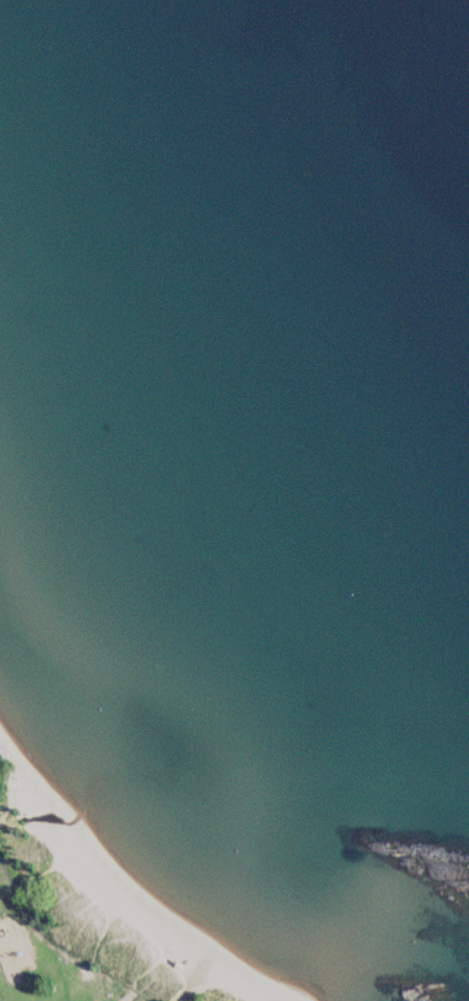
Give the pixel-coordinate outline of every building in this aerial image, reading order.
[(193,947),(189,952),(197,959),(202,954),(193,947)]
